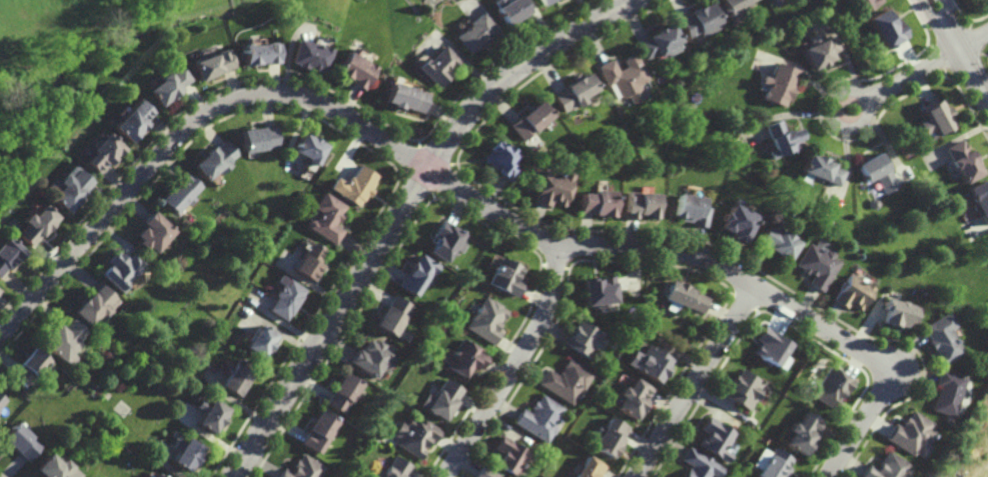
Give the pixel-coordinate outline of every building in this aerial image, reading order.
[(497,4),(494,0),(526,0),(531,8),(507,23),(496,4),(497,4)] [(704,3),(710,0),(713,0),(723,19),(721,20),(724,25),(704,36),(701,30),(689,36),(679,18),(691,11),(690,9),(704,2),(704,3)] [(731,14),(724,0),(754,0),(750,2),(751,4),(743,9),(742,8),(731,14)] [(863,11),(858,0),(885,0),(863,11)] [(898,19),(902,17),(911,35),(888,48),(870,15),(890,4),(898,19)] [(474,49),(473,47),(468,51),(455,34),(469,22),(467,21),(482,9),(497,28),(491,33),(492,35),(474,49)] [(683,39),(667,47),(669,49),(659,55),(658,52),(646,58),(637,43),(649,36),(648,34),(657,29),(656,27),(663,23),(664,25),(673,20),(683,39)] [(821,38),(834,33),(841,49),(834,52),(836,57),(829,60),(830,62),(822,66),(821,64),(813,68),(804,46),(812,42),(809,35),(818,31),(821,38)] [(319,45),(330,47),(323,70),(316,69),(316,70),(305,67),(306,65),(305,65),(304,67),(299,65),(299,62),(293,60),(299,38),(312,42),(311,43),(319,45)] [(282,61),(266,62),(266,61),(262,61),(262,62),(243,63),(242,43),(280,41),(282,61)] [(459,60),(452,66),(451,65),(450,67),(449,66),(446,69),(450,72),(438,85),(416,65),(425,56),(429,59),(443,43),(459,57),(457,59),(459,60)] [(221,72),(221,70),(216,72),(217,73),(200,80),(193,60),(216,51),(216,50),(228,46),(235,67),(221,72)] [(357,50),(355,54),(375,65),(363,88),(349,81),(351,78),(349,77),(348,78),(333,70),(345,49),(347,50),(349,46),(357,50)] [(650,78),(639,84),(641,87),(634,91),(635,92),(624,98),(615,81),(610,84),(600,66),(602,65),(601,63),(611,58),(612,59),(615,57),(621,69),(629,65),(625,58),(629,56),(628,55),(633,53),(636,52),(650,78)] [(794,85),(796,86),(791,100),(788,99),(785,105),(762,97),(767,84),(761,81),(763,74),(771,77),(777,60),(799,68),(796,76),(797,76),(794,85)] [(191,78),(181,85),(183,88),(160,105),(148,88),(161,78),(159,76),(169,69),(171,72),(181,65),(191,78)] [(578,106),(577,105),(566,112),(556,95),(570,87),(568,84),(590,71),(600,88),(586,96),(589,100),(578,106)] [(422,111),(402,105),(401,107),(391,104),(392,102),(383,99),(389,79),(429,92),(422,111)] [(132,142),(114,126),(139,97),(154,111),(146,120),(149,122),(132,142)] [(524,140),(511,124),(542,98),(555,114),(524,140)] [(949,107),(952,105),(957,114),(953,116),(959,126),(941,136),(937,128),(927,134),(921,122),(930,117),(925,108),(944,98),(949,107)] [(786,130),(792,128),(792,130),(802,126),(806,137),(801,139),(805,148),(788,154),(787,152),(779,155),(779,156),(774,158),(770,150),(776,148),(766,124),(781,118),(786,130)] [(282,145),(270,147),(270,148),(247,152),(243,129),(267,125),(267,127),(279,125),(282,145)] [(119,156),(116,154),(114,156),(116,157),(109,165),(107,163),(98,173),(85,161),(94,151),(92,149),(107,131),(125,148),(119,156)] [(316,139),(315,140),(324,144),(314,164),(305,160),(307,155),(298,150),(306,135),(308,136),(309,135),(316,139)] [(240,155),(233,161),(236,164),(223,174),(221,171),(209,180),(196,164),(209,154),(207,152),(216,144),(218,147),(228,139),(240,155)] [(507,146),(509,143),(516,149),(514,152),(519,156),(513,162),(522,169),(511,182),(488,162),(485,162),(484,154),(486,153),(491,148),(490,147),(496,140),(497,141),(499,139),(507,146)] [(974,158),(973,159),(981,174),(967,182),(959,168),(958,168),(947,148),(964,139),(974,158)] [(901,185),(887,193),(878,178),(869,182),(859,164),(882,151),(901,185)] [(818,155),(818,154),(829,158),(829,160),(837,163),(836,166),(846,171),(840,186),(824,179),(822,182),(814,178),(815,175),(803,170),(811,152),(818,155)] [(372,181),(373,182),(369,188),(372,190),(368,197),(365,195),(361,201),(360,201),(356,206),(337,194),(348,175),(350,176),(358,164),(376,175),(372,181)] [(93,181),(85,191),(86,192),(81,198),(82,199),(75,207),(74,206),(68,212),(51,197),(62,185),(58,182),(65,173),(70,177),(78,168),(93,181)] [(566,206),(564,205),(564,207),(557,205),(558,203),(552,201),(551,207),(535,202),(545,169),(564,176),(566,168),(577,171),(566,206)] [(204,186),(196,196),(198,198),(192,205),(189,203),(178,214),(162,200),(179,181),(180,181),(188,172),(204,186)] [(986,188),(987,187),(987,224),(986,225),(968,195),(971,194),(967,187),(981,179),(986,188)] [(616,217),(603,216),(603,215),(596,215),(596,213),(581,212),(582,193),(597,193),(597,190),(617,190),(616,217)] [(657,218),(645,218),(645,214),(640,214),(639,219),(626,218),(627,191),(658,193),(657,218)] [(336,223),(334,222),(333,224),(343,230),(334,245),(304,226),(308,219),(312,221),(318,211),(312,208),(322,192),(344,205),(340,212),(342,213),(336,223)] [(707,227),(692,225),(692,223),(681,221),(681,218),(674,216),(678,192),(705,197),(703,206),(710,208),(707,227)] [(880,200),(881,202),(881,203),(881,205),(881,206),(880,207),(880,208),(878,209),(877,209),(876,209),(875,209),(874,209),(873,209),(872,207),(871,206),(871,204),(871,203),(871,202),(872,201),(872,200),(873,199),(875,199),(876,199),(877,199),(878,199),(879,200),(880,200)] [(59,217),(53,223),(54,223),(46,232),(46,231),(41,237),(40,236),(30,247),(17,234),(26,224),(22,221),(29,213),(33,217),(44,204),(59,217)] [(759,216),(746,244),(732,237),(735,230),(733,229),(731,233),(721,228),(724,222),(722,220),(726,212),(729,213),(733,204),(759,216)] [(178,231),(158,253),(157,252),(154,255),(148,249),(148,250),(140,243),(143,240),(138,235),(146,227),(148,229),(150,228),(144,222),(155,210),(178,231)] [(791,262),(784,258),(783,259),(777,254),(777,253),(772,250),(771,252),(757,244),(774,217),(784,223),(780,228),(796,238),(796,239),(803,243),(791,262)] [(462,253),(456,249),(447,262),(430,251),(434,244),(433,244),(438,237),(433,234),(443,219),(465,234),(461,240),(467,245),(462,253)] [(7,268),(0,276),(0,243),(7,235),(25,252),(9,270),(7,268)] [(311,279),(295,270),(310,246),(309,246),(311,242),(322,249),(317,258),(320,260),(317,265),(319,266),(311,279)] [(826,252),(829,249),(830,250),(831,249),(837,252),(836,254),(838,255),(836,258),(843,262),(824,293),(822,291),(812,285),(810,284),(815,275),(811,273),(810,275),(803,271),(805,270),(797,265),(811,243),(826,252)] [(129,260),(135,254),(146,264),(129,283),(132,286),(125,294),(102,274),(111,265),(107,261),(114,254),(115,255),(119,251),(129,260)] [(438,266),(432,276),(430,274),(428,277),(431,279),(426,287),(423,285),(416,297),(398,286),(406,273),(402,270),(406,263),(411,266),(414,262),(415,262),(420,254),(438,266)] [(507,260),(508,259),(512,261),(512,263),(523,267),(517,281),(523,284),(516,298),(506,293),(506,292),(488,284),(497,265),(496,262),(500,257),(507,260)] [(876,289),(875,291),(871,298),(872,299),(868,306),(866,305),(862,310),(855,306),(856,304),(851,301),(847,308),(834,300),(842,288),(840,288),(845,281),(846,282),(851,274),(876,289)] [(291,280),(291,279),(308,291),(305,296),(306,297),(293,317),(292,316),(289,322),(271,311),(280,297),(278,296),(284,285),(279,282),(283,275),(291,280)] [(616,282),(617,282),(619,303),(588,306),(585,280),(597,279),(597,280),(599,280),(599,278),(616,276),(616,282)] [(679,284),(679,282),(689,287),(696,291),(695,292),(710,298),(704,313),(688,307),(687,308),(664,298),(671,280),(679,284)] [(122,302),(106,320),(102,316),(91,328),(74,313),(80,306),(86,299),(87,299),(94,293),(102,284),(122,302)] [(413,308),(394,338),(374,325),(386,306),(387,307),(394,296),(413,308)] [(491,301),(492,300),(502,306),(501,307),(509,312),(504,321),(502,319),(499,324),(501,325),(497,330),(502,333),(493,346),(465,328),(485,297),(491,301)] [(902,302),(903,301),(908,303),(908,304),(921,308),(915,327),(910,325),(909,328),(901,326),(900,327),(885,322),(889,310),(885,309),(888,299),(902,302)] [(965,354),(943,367),(938,358),(940,356),(936,350),(935,350),(930,341),(932,340),(924,327),(951,312),(959,326),(953,330),(957,336),(955,337),(965,354)] [(89,332),(80,343),(82,345),(74,355),(80,361),(73,369),(67,363),(66,364),(43,344),(60,325),(65,329),(74,319),(89,332)] [(604,336),(590,360),(565,344),(572,333),(571,333),(575,326),(576,326),(580,321),(604,336)] [(281,337),(277,343),(278,344),(271,354),(270,353),(266,360),(248,348),(252,342),(251,341),(255,336),(256,336),(263,325),(281,337)] [(778,368),(755,353),(762,342),(757,339),(765,325),(779,334),(778,336),(792,345),(778,368)] [(481,371),(475,367),(470,374),(468,372),(464,379),(444,366),(449,358),(450,358),(462,339),(489,357),(481,371)] [(373,344),(375,341),(384,346),(381,350),(390,356),(375,380),(349,363),(357,350),(363,354),(364,352),(361,350),(367,341),(373,344)] [(674,361),(667,371),(669,372),(665,380),(663,379),(659,384),(628,365),(637,351),(643,354),(649,345),(674,361)] [(47,378),(42,373),(37,380),(36,379),(26,389),(12,376),(21,366),(20,365),(35,348),(51,363),(49,365),(55,370),(47,378)] [(594,374),(584,391),(583,390),(573,406),(538,384),(548,369),(558,376),(560,372),(562,373),(564,368),(569,359),(594,374)] [(240,399),(222,387),(241,360),(251,366),(247,371),(256,377),(240,399)] [(846,395),(844,394),(839,401),(841,402),(835,411),(804,391),(810,382),(817,387),(830,366),(855,381),(846,395)] [(765,386),(748,412),(723,395),(730,384),(729,383),(734,376),(736,377),(740,370),(765,386)] [(956,418),(933,411),(941,386),(937,385),(941,371),(967,379),(956,418)] [(343,415),(325,404),(332,394),(331,393),(343,374),(361,385),(343,415)] [(651,390),(645,400),(648,402),(642,411),(643,412),(641,416),(640,415),(636,421),(618,410),(626,398),(621,395),(626,387),(629,389),(635,379),(651,390)] [(455,402),(456,403),(444,424),(431,416),(431,417),(427,414),(428,413),(424,411),(425,410),(419,406),(426,394),(433,399),(444,380),(462,391),(455,402)] [(564,409),(558,418),(559,418),(554,426),(556,428),(556,429),(557,430),(554,435),(552,434),(546,444),(514,423),(523,409),(531,414),(533,410),(530,409),(535,401),(537,403),(542,395),(564,409)] [(222,429),(220,428),(216,435),(200,426),(215,401),(231,411),(226,419),(228,420),(222,429)] [(322,455),(304,444),(323,412),(339,422),(324,447),(326,449),(322,455)] [(815,434),(819,436),(814,443),(817,445),(813,450),(813,449),(811,452),(810,451),(805,458),(786,445),(793,434),(788,431),(793,423),(797,426),(807,412),(823,423),(815,434)] [(935,425),(932,429),(937,432),(924,453),(919,450),(915,457),(886,439),(895,424),(902,428),(904,425),(903,424),(907,418),(909,419),(914,412),(935,425)] [(630,428),(623,439),(625,441),(621,447),(622,448),(618,455),(617,454),(614,460),(594,448),(599,438),(594,435),(601,425),(605,428),(612,417),(630,428)] [(721,425),(721,423),(728,428),(727,430),(735,435),(725,451),(732,456),(727,464),(698,446),(704,437),(705,438),(707,434),(700,430),(708,417),(721,425)] [(433,445),(428,442),(423,451),(425,452),(419,461),(395,445),(398,439),(393,436),(401,422),(406,425),(410,420),(421,427),(424,421),(441,432),(433,445)] [(27,432),(28,430),(36,437),(34,439),(43,448),(29,463),(20,454),(19,456),(2,441),(17,423),(27,432)] [(520,471),(516,476),(513,476),(496,466),(496,467),(493,465),(500,453),(494,449),(502,436),(513,443),(513,444),(515,445),(516,444),(523,449),(530,453),(519,471),(520,471)] [(197,469),(196,468),(191,475),(174,464),(189,441),(206,452),(202,458),(203,459),(197,469)] [(724,468),(718,476),(714,476),(711,475),(710,476),(681,476),(683,474),(684,475),(688,468),(691,470),(692,467),(681,460),(689,447),(703,456),(704,454),(712,459),(711,460),(724,468)] [(791,469),(787,476),(757,476),(774,448),(793,459),(788,467),(791,469)] [(906,474),(911,476),(863,476),(870,465),(878,471),(882,465),(881,464),(889,452),(911,466),(906,474)] [(328,468),(322,476),(280,476),(286,469),(294,474),(297,469),(294,468),(299,460),(301,462),(305,454),(328,468)] [(67,461),(85,476),(43,476),(37,472),(51,456),(63,466),(67,461)] [(606,468),(600,476),(575,476),(576,475),(571,472),(577,463),(582,467),(588,456),(606,468)] [(412,468),(405,476),(370,476),(375,470),(381,474),(385,468),(386,468),(394,457),(412,468)] [(482,465),(501,476),(474,476),(482,465)]
